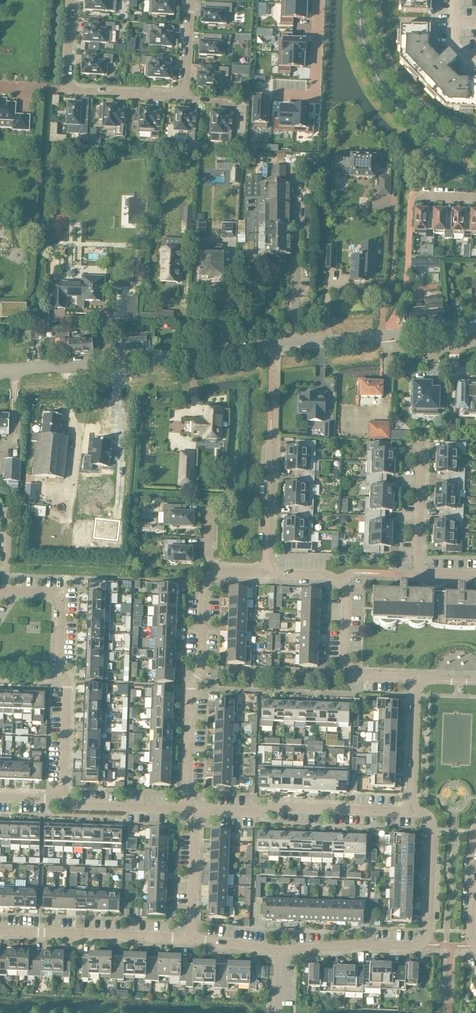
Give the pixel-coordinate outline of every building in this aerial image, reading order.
[(116,0),(86,0),(86,1),(85,1),(85,2),(86,2),(86,10),(93,11),(93,13),(100,13),(100,11),(116,12),(116,0)] [(144,2),(149,2),(149,14),(159,15),(159,16),(166,17),(166,15),(174,15),(174,7),(175,7),(175,6),(174,6),(174,3),(171,2),(171,0),(145,0),(144,2)] [(398,5),(401,5),(401,12),(428,13),(428,0),(398,0),(398,5)] [(232,13),(232,4),(202,3),(206,3),(205,11),(202,10),(202,14),(201,14),(201,15),(202,15),(201,23),(209,24),(209,25),(215,26),(216,24),(226,25),(227,12),(232,13)] [(306,19),(307,6),(281,4),(280,25),(293,25),(293,19),(306,19)] [(83,33),(83,34),(84,34),(84,42),(91,43),(90,51),(98,52),(99,43),(109,44),(110,32),(114,32),(115,24),(85,22),(88,23),(88,30),(85,30),(84,33),(83,33)] [(173,27),(143,25),(143,34),(147,34),(147,46),(158,47),(157,48),(164,49),(164,47),(172,47),(172,39),(173,39),(173,38),(172,38),(173,35),(169,34),(170,27),(173,27)] [(428,27),(401,26),(400,33),(397,33),(397,47),(400,47),(400,60),(409,70),(407,72),(416,82),(418,80),(446,109),(459,109),(459,112),(473,113),(473,110),(475,110),(475,83),(458,82),(452,76),(454,74),(458,69),(455,66),(458,63),(449,54),(439,63),(427,50),(428,27)] [(293,33),(280,33),(279,53),(304,54),(305,41),(292,40),(293,33)] [(230,45),(230,36),(201,35),(204,35),(204,43),(200,42),(200,46),(199,46),(200,47),(199,55),(207,56),(207,57),(214,58),(214,56),(225,56),(225,44),(230,45)] [(304,68),(304,54),(279,53),(278,74),(291,74),(291,67),(304,68)] [(113,64),(113,55),(83,54),(87,55),(86,62),(83,62),(83,65),(82,65),(81,66),(83,66),(82,74),(90,75),(89,79),(96,80),(96,75),(107,76),(108,64),(113,64)] [(171,59),(141,57),(141,66),(146,66),(145,78),(156,79),(156,80),(162,81),(162,79),(170,79),(171,71),(172,71),(172,70),(171,70),(171,67),(167,66),(168,59),(171,59)] [(228,77),(229,68),(199,67),(202,67),(202,75),(198,74),(198,78),(197,78),(198,79),(198,87),(205,88),(205,89),(212,90),(212,88),(223,88),(223,76),(228,77)] [(250,93),(249,101),(254,101),(253,128),(267,129),(268,101),(262,101),(263,94),(250,93)] [(0,100),(0,120),(13,121),(13,129),(28,130),(29,116),(14,115),(15,104),(5,103),(6,100),(0,100)] [(78,104),(78,103),(77,103),(77,104),(68,103),(68,111),(66,111),(66,118),(67,118),(67,133),(87,135),(89,105),(88,105),(88,108),(81,108),(81,104),(78,104)] [(114,106),(114,105),(113,105),(113,106),(104,106),(104,113),(102,113),(102,120),(103,120),(103,131),(115,131),(115,136),(123,137),(125,107),(124,107),(124,110),(117,110),(117,106),(114,106)] [(150,108),(150,107),(149,107),(149,108),(140,108),(140,115),(135,115),(135,122),(139,122),(139,133),(151,133),(151,138),(159,139),(161,109),(160,109),(160,112),(153,112),(153,108),(150,108)] [(294,133),(295,107),(281,107),(280,119),(274,119),(273,132),(294,133)] [(308,108),(295,107),(294,133),(314,134),(314,121),(308,121),(308,108)] [(185,110),(185,109),(185,110),(176,110),(175,117),(171,117),(170,124),(175,124),(174,140),(195,141),(196,111),(196,114),(188,114),(189,110),(185,110)] [(221,112),(222,111),(221,111),(221,112),(212,112),(212,119),(210,119),(210,126),(211,126),(210,142),(231,143),(233,113),(232,113),(232,116),(225,116),(225,112),(221,112)] [(374,178),(376,156),(351,155),(351,157),(335,156),(334,174),(350,175),(350,177),(374,178)] [(240,162),(218,162),(218,170),(240,170),(240,162)] [(273,166),(273,183),(261,182),(261,177),(252,177),(252,182),(246,182),(245,243),(254,243),(254,253),(266,254),(266,255),(290,255),(291,183),(286,183),(286,167),(273,166)] [(135,199),(134,220),(147,221),(148,199),(135,199)] [(184,207),(183,232),(193,232),(194,208),(184,207)] [(434,239),(434,210),(434,213),(427,213),(427,209),(415,209),(415,234),(426,234),(426,238),(434,239)] [(452,239),(453,210),(453,214),(446,213),(446,210),(434,210),(434,239),(434,234),(444,235),(444,239),(452,239)] [(471,240),(472,211),(471,214),(464,214),(464,211),(453,210),(452,239),(453,239),(453,235),(463,235),(463,239),(471,240)] [(206,234),(206,221),(197,221),(197,234),(206,234)] [(221,222),(221,236),(235,237),(235,223),(221,222)] [(221,254),(222,246),(202,245),(202,254),(200,254),(198,256),(198,260),(200,262),(200,263),(197,263),(197,267),(199,267),(199,277),(223,278),(223,254),(221,254)] [(327,246),(326,264),(336,265),(337,246),(327,246)] [(161,282),(163,282),(178,283),(180,250),(181,250),(181,249),(162,248),(161,266),(162,266),(161,282)] [(375,251),(362,250),(362,256),(360,256),(360,257),(352,257),(351,280),(361,280),(364,281),(367,281),(367,274),(373,275),(375,251)] [(102,286),(102,278),(83,278),(83,283),(63,283),(63,292),(52,292),(52,308),(65,309),(65,296),(78,296),(77,306),(83,309),(84,309),(84,301),(102,302),(102,286)] [(417,324),(427,323),(427,322),(445,321),(442,297),(424,299),(425,309),(410,311),(412,324),(417,323),(417,324)] [(142,313),(142,322),(155,322),(155,314),(142,313)] [(150,349),(149,342),(149,333),(133,334),(133,325),(121,326),(123,351),(150,349)] [(70,355),(94,353),(93,340),(69,342),(69,333),(77,333),(77,332),(76,332),(76,328),(68,329),(68,330),(67,330),(68,339),(69,343),(70,352),(70,355)] [(70,352),(70,355),(70,352),(69,343),(68,339),(67,330),(55,331),(56,340),(55,340),(56,353),(70,352)] [(382,397),(382,383),(370,383),(370,380),(359,380),(359,389),(362,389),(362,397),(382,397)] [(467,409),(467,414),(475,414),(475,384),(469,384),(469,382),(458,382),(457,409),(467,409)] [(438,414),(438,390),(431,390),(431,386),(430,386),(430,384),(427,384),(414,384),(414,397),(411,397),(411,406),(414,406),(414,409),(422,409),(422,414),(438,414)] [(317,395),(311,395),(303,394),(303,397),(300,397),(300,413),(309,414),(308,421),(323,421),(323,414),(325,414),(325,398),(317,397),(317,395)] [(222,418),(222,409),(205,408),(205,420),(204,420),(204,421),(201,421),(201,420),(193,419),(192,436),(204,437),(204,439),(207,439),(207,440),(208,441),(216,442),(217,441),(217,440),(221,440),(221,428),(220,428),(220,418),(222,418)] [(2,435),(2,436),(6,437),(6,435),(8,435),(9,415),(0,414),(0,434),(2,435)] [(60,437),(62,416),(44,414),(42,435),(33,434),(32,439),(35,439),(34,442),(37,442),(36,445),(35,445),(36,445),(35,455),(34,455),(34,456),(35,456),(34,466),(33,465),(33,466),(34,466),(34,468),(27,467),(25,480),(32,481),(32,476),(63,479),(68,437),(60,437)] [(448,420),(448,433),(457,434),(457,420),(448,420)] [(389,439),(389,423),(369,423),(369,439),(389,439)] [(436,431),(436,437),(445,437),(445,428),(438,428),(436,431)] [(85,456),(83,470),(91,471),(92,465),(108,467),(110,458),(111,458),(111,451),(110,451),(111,442),(94,440),(92,457),(85,456)] [(310,460),(315,460),(316,442),(300,441),(300,448),(288,448),(288,450),(286,452),(286,459),(310,460)] [(436,461),(461,462),(461,455),(465,455),(466,444),(450,443),(450,450),(438,450),(438,452),(436,454),(436,461)] [(389,463),(396,463),(396,456),(395,454),(395,451),(383,451),(383,444),(367,444),(367,462),(389,463)] [(194,466),(181,465),(181,454),(182,454),(182,453),(181,453),(179,485),(192,486),(194,466)] [(310,467),(310,460),(286,459),(285,467),(287,468),(287,471),(299,472),(299,478),(314,478),(315,468),(310,467)] [(19,482),(21,462),(6,461),(4,481),(19,482)] [(460,469),(461,462),(436,461),(436,469),(437,470),(437,473),(449,473),(449,480),(464,480),(465,469),(460,469)] [(396,463),(389,463),(367,462),(366,480),(382,481),(382,474),(394,475),(394,472),(396,471),(396,463)] [(314,496),(314,478),(299,478),(299,484),(287,484),(286,486),(285,488),(284,495),(314,496)] [(393,490),(393,487),(381,487),(382,481),(366,480),(366,491),(370,491),(370,498),(387,499),(395,499),(395,492),(393,490)] [(464,491),(464,480),(449,480),(449,486),(437,485),(437,488),(435,490),(435,497),(459,498),(460,491),(464,491)] [(36,485),(27,484),(25,504),(34,505),(36,485)] [(313,514),(314,496),(284,495),(284,503),(286,504),(286,507),(298,507),(297,514),(313,514)] [(459,505),(459,498),(435,497),(434,505),(436,506),(436,509),(448,509),(448,516),(463,516),(463,505),(459,505)] [(395,499),(387,499),(370,498),(365,498),(365,516),(380,517),(380,510),(392,511),(393,508),(394,507),(395,499)] [(193,527),(193,524),(195,522),(195,518),(193,516),(193,513),(181,513),(181,506),(164,505),(163,525),(170,525),(170,526),(171,526),(173,528),(177,528),(178,527),(193,527)] [(312,532),(313,514),(297,514),(297,520),(285,519),(285,522),(283,524),(283,531),(312,532)] [(364,534),(386,535),(393,535),(394,528),(392,526),(392,523),(380,523),(380,517),(365,516),(364,534)] [(463,527),(463,516),(448,516),(447,522),(435,521),(435,524),(434,526),(433,533),(458,534),(458,527),(463,527)] [(93,538),(117,541),(120,521),(95,518),(93,538)] [(312,551),(312,532),(283,531),(283,539),(284,540),(284,543),(296,543),(296,550),(312,551)] [(458,541),(458,534),(433,533),(433,541),(435,542),(434,545),(446,545),(446,552),(462,553),(462,541),(458,541)] [(393,543),(393,535),(386,535),(364,534),(363,553),(379,553),(379,546),(391,547),(391,544),(393,543)] [(192,562),(192,559),(193,558),(194,554),(192,552),(192,549),(180,548),(180,541),(165,541),(164,552),(169,552),(169,562),(170,562),(171,563),(175,564),(177,562),(192,562)] [(89,585),(88,593),(106,594),(106,595),(110,595),(118,595),(118,583),(106,583),(106,582),(88,581),(88,585),(89,585)] [(412,586),(407,586),(407,583),(401,583),(401,593),(374,592),(373,623),(380,623),(380,625),(381,626),(383,627),(385,628),(386,628),(388,628),(389,628),(390,628),(392,628),(393,627),(395,626),(396,625),(396,624),(409,624),(409,626),(412,628),(415,629),(419,629),(422,628),(425,626),(425,625),(431,625),(431,627),(438,628),(445,629),(453,630),(460,630),(468,630),(475,630),(475,596),(469,596),(470,589),(465,588),(465,586),(459,585),(459,595),(412,593),(412,586)] [(177,585),(160,585),(159,596),(177,597),(177,585)] [(230,599),(247,599),(248,588),(230,587),(230,599)] [(302,601),(320,602),(320,591),(302,590),(302,601)] [(110,595),(106,595),(106,594),(88,593),(88,603),(110,604),(110,595)] [(176,607),(177,597),(159,596),(153,596),(153,606),(154,606),(154,607),(176,607)] [(247,610),(247,599),(230,599),(229,609),(247,610)] [(319,613),(320,602),(302,601),(302,612),(319,613)] [(110,604),(88,603),(87,613),(110,613),(110,604)] [(176,618),(176,607),(154,607),(153,617),(152,617),(176,618)] [(246,621),(247,610),(229,609),(229,620),(246,621)] [(319,623),(319,613),(302,612),(301,623),(319,623)] [(87,622),(105,623),(105,613),(110,613),(87,613),(87,622)] [(176,629),(176,618),(152,617),(152,628),(176,629)] [(246,632),(246,621),(229,620),(228,631),(246,632)] [(105,623),(87,622),(87,632),(109,633),(109,623),(105,623)] [(318,634),(319,623),(301,623),(301,634),(318,634)] [(155,639),(156,639),(175,640),(176,629),(152,628),(158,628),(158,639),(155,639)] [(246,642),(246,632),(228,631),(228,642),(246,642)] [(109,633),(87,632),(86,641),(87,641),(109,642),(109,633)] [(318,645),(318,634),(301,634),(300,644),(318,645)] [(175,640),(156,639),(155,639),(154,650),(175,651),(175,640)] [(109,642),(87,641),(86,641),(86,651),(108,652),(109,642)] [(245,653),(246,642),(228,642),(228,652),(245,653)] [(318,656),(318,645),(300,644),(300,655),(318,656)] [(174,661),(175,651),(154,650),(154,660),(152,660),(174,661)] [(86,660),(86,661),(108,661),(108,652),(86,651),(86,660)] [(251,667),(251,653),(245,653),(228,652),(227,664),(244,664),(244,666),(251,667)] [(317,667),(318,656),(300,655),(300,666),(317,667)] [(108,661),(86,661),(86,660),(85,670),(86,670),(108,671),(108,661)] [(174,672),(174,661),(152,660),(151,671),(156,671),(174,672)] [(108,671),(86,670),(85,670),(85,680),(107,681),(108,671)] [(174,683),(174,672),(156,671),(156,683),(174,683)] [(85,694),(107,695),(107,685),(102,684),(85,684),(85,694)] [(151,699),(173,699),(174,688),(152,687),(151,699)] [(13,715),(14,692),(4,692),(3,714),(13,715)] [(14,692),(13,715),(23,715),(23,693),(14,692)] [(23,710),(32,710),(33,693),(23,693),(23,715),(23,710)] [(43,723),(44,711),(45,711),(45,693),(42,693),(33,693),(32,710),(31,722),(43,723)] [(107,695),(85,694),(84,703),(106,704),(107,695)] [(216,712),(237,713),(237,695),(223,695),(222,701),(216,701),(216,712)] [(379,711),(397,712),(397,707),(401,706),(401,705),(400,705),(400,701),(398,701),(387,701),(386,699),(385,698),(384,698),(383,697),(382,698),(380,698),(379,699),(379,700),(377,700),(377,712),(379,712),(379,711)] [(173,710),(173,699),(151,699),(151,709),(173,710)] [(273,727),(274,701),(269,701),(269,702),(269,703),(263,702),(262,720),(260,720),(260,727),(273,727)] [(284,722),(284,703),(278,703),(278,702),(274,701),(273,727),(273,721),(284,722)] [(295,722),(295,702),(291,702),(291,703),(284,703),(284,722),(295,722)] [(305,727),(306,704),(299,704),(299,703),(300,703),(300,702),(295,702),(295,722),(305,723),(305,727)] [(84,713),(106,714),(106,704),(84,703),(84,713)] [(316,728),(317,703),(312,703),(313,703),(313,704),(306,704),(305,727),(316,728)] [(327,728),(328,705),(321,704),(321,703),(317,703),(316,728),(327,728)] [(338,729),(338,704),(334,704),(334,705),(328,705),(327,728),(338,729)] [(338,704),(338,729),(338,724),(349,724),(350,705),(343,705),(343,704),(338,704)] [(172,721),(173,710),(151,709),(150,720),(172,721)] [(397,718),(397,712),(379,711),(379,712),(378,722),(399,723),(400,719),(401,719),(397,718)] [(237,713),(216,712),(216,723),(233,723),(234,713),(237,713)] [(106,714),(84,713),(83,723),(106,723),(106,714)] [(172,732),(172,721),(150,720),(150,731),(154,731),(172,732)] [(399,723),(378,722),(373,722),(373,733),(372,733),(396,734),(397,728),(400,727),(399,727),(399,723)] [(83,732),(101,733),(105,733),(106,723),(83,723),(83,732)] [(233,734),(233,723),(216,723),(215,734),(233,734)] [(171,743),(172,732),(154,731),(154,742),(171,743)] [(83,742),(100,742),(101,733),(83,732),(83,742)] [(396,739),(396,734),(372,733),(371,744),(377,744),(399,745),(399,741),(400,741),(400,740),(396,739)] [(233,745),(233,734),(215,734),(215,744),(233,745)] [(83,742),(82,751),(105,752),(105,743),(100,742),(83,742)] [(171,753),(171,743),(154,742),(150,742),(149,753),(171,753)] [(232,756),(233,745),(215,744),(214,755),(232,756)] [(399,748),(399,745),(377,744),(377,755),(396,755),(396,750),(400,749),(400,748),(399,748)] [(82,751),(82,761),(104,762),(105,752),(82,751)] [(30,781),(39,781),(39,782),(42,782),(43,764),(42,764),(42,752),(30,752),(30,757),(30,764),(30,781)] [(171,764),(171,753),(149,753),(149,763),(153,764),(171,764)] [(232,767),(232,756),(214,755),(214,766),(232,767)] [(396,761),(396,755),(377,755),(377,765),(398,766),(398,762),(399,763),(399,762),(396,761)] [(11,763),(11,780),(20,781),(21,757),(21,763),(11,763)] [(30,757),(21,757),(20,781),(30,781),(30,764),(30,757)] [(11,763),(11,758),(2,758),(1,780),(11,780),(11,763)] [(82,761),(82,770),(99,771),(104,771),(104,762),(82,761)] [(170,775),(171,764),(153,764),(153,774),(170,775)] [(398,766),(377,765),(372,765),(371,776),(374,776),(376,776),(395,777),(395,771),(399,770),(398,770),(398,766)] [(231,777),(232,767),(214,766),(214,777),(231,777)] [(258,766),(258,771),(260,771),(259,789),(266,790),(266,791),(270,791),(271,766),(258,766)] [(281,790),(282,766),(271,766),(270,791),(275,791),(275,790),(281,790)] [(292,792),(293,767),(282,766),(281,790),(288,790),(288,791),(287,791),(287,792),(292,792)] [(303,791),(304,767),(293,767),(292,792),(297,792),(297,791),(296,791),(303,791)] [(314,793),(314,768),(304,767),(303,791),(309,791),(309,792),(314,793)] [(325,768),(315,768),(314,793),(318,793),(318,792),(324,792),(325,768)] [(335,793),(336,768),(325,768),(324,792),(331,792),(331,793),(335,793)] [(346,793),(347,769),(336,768),(335,793),(340,794),(340,793),(339,793),(339,792),(346,793)] [(82,770),(81,779),(81,783),(99,783),(99,782),(111,783),(111,771),(104,771),(99,771),(82,770)] [(170,775),(153,774),(150,774),(149,785),(170,786),(170,775)] [(374,776),(374,787),(376,787),(376,789),(377,790),(378,790),(380,790),(381,790),(382,790),(383,789),(384,788),(395,788),(397,788),(397,784),(398,784),(395,782),(395,777),(376,776),(374,776)] [(231,788),(231,777),(214,777),(213,788),(231,788)] [(2,823),(1,845),(10,846),(11,823),(2,823)] [(20,846),(21,824),(11,823),(10,846),(20,846)] [(30,846),(30,824),(21,824),(20,846),(30,846)] [(30,846),(39,847),(39,842),(40,842),(41,824),(40,824),(30,824),(30,846)] [(54,847),(55,825),(45,825),(45,824),(44,847),(54,847)] [(64,848),(64,825),(55,825),(54,847),(64,848)] [(73,848),(74,826),(64,825),(64,848),(73,848)] [(83,848),(84,826),(74,826),(73,848),(83,848)] [(83,848),(92,849),(93,826),(84,826),(83,848)] [(92,849),(92,850),(102,850),(102,849),(103,827),(102,827),(102,828),(94,826),(93,826),(92,849)] [(103,827),(102,849),(112,849),(112,827),(103,827)] [(112,827),(112,849),(122,850),(122,827),(112,827)] [(150,840),(168,841),(168,829),(151,829),(150,840)] [(211,842),(229,842),(229,832),(212,831),(211,842)] [(268,852),(269,832),(264,832),(265,832),(265,833),(258,833),(257,851),(268,852)] [(274,832),(269,832),(268,852),(268,857),(279,857),(280,833),(273,833),(274,832)] [(280,833),(279,857),(290,858),(291,833),(286,832),(286,833),(286,834),(280,833)] [(395,846),(414,847),(414,841),(418,840),(417,840),(417,836),(414,836),(404,835),(403,834),(402,833),(401,832),(400,832),(398,832),(397,833),(396,834),(395,835),(390,835),(390,846),(394,846),(395,847),(395,846)] [(300,858),(301,834),(295,834),(295,833),(291,833),(290,858),(300,858)] [(311,858),(312,833),(308,833),(308,834),(308,835),(301,834),(300,858),(311,858)] [(322,859),(323,835),(316,835),(316,834),(317,834),(312,833),(311,858),(322,859)] [(333,859),(334,834),(329,834),(329,835),(330,835),(329,835),(323,835),(322,859),(333,859)] [(344,855),(344,836),(338,836),(338,835),(338,834),(334,834),(333,859),(333,854),(344,855)] [(355,855),(355,835),(351,835),(351,836),(344,836),(344,855),(355,855)] [(355,855),(354,860),(365,860),(366,855),(366,837),(359,836),(360,836),(360,835),(355,835),(355,855)] [(168,851),(168,841),(150,840),(150,851),(168,851)] [(229,853),(229,842),(211,842),(211,853),(229,853)] [(414,852),(414,847),(395,846),(395,847),(394,846),(390,846),(391,846),(391,857),(416,858),(416,854),(417,854),(418,853),(414,852)] [(168,851),(150,851),(145,851),(145,861),(167,862),(168,851)] [(228,864),(229,853),(211,853),(211,863),(228,864)] [(416,862),(416,858),(391,857),(391,868),(413,868),(413,863),(417,862),(417,861),(416,862)] [(167,873),(167,862),(145,861),(149,862),(149,872),(167,873)] [(228,875),(228,864),(211,863),(210,874),(228,875)] [(413,874),(413,868),(391,868),(395,868),(394,878),(416,879),(416,875),(417,876),(417,875),(413,874)] [(166,884),(167,873),(149,872),(149,883),(145,883),(166,884)] [(227,886),(228,875),(210,874),(210,885),(227,886)] [(415,883),(416,879),(394,878),(394,889),(413,890),(413,884),(417,883),(416,883),(415,883)] [(166,894),(166,884),(145,883),(144,894),(166,894)] [(227,897),(227,886),(210,885),(209,896),(227,897)] [(14,908),(15,888),(4,887),(4,908),(14,908)] [(26,888),(15,888),(14,908),(25,909),(26,888)] [(26,888),(25,909),(36,909),(37,888),(26,888)] [(77,893),(76,910),(87,911),(87,893),(87,890),(87,888),(77,888),(77,893)] [(44,889),(43,909),(54,910),(55,889),(44,889)] [(54,910),(65,910),(66,892),(55,892),(55,889),(54,910)] [(89,889),(87,890),(87,893),(87,911),(97,911),(98,894),(98,890),(96,890),(95,889),(91,889),(89,889)] [(413,890),(394,889),(390,889),(389,900),(415,901),(415,897),(416,897),(412,895),(413,890)] [(65,910),(76,910),(77,893),(66,892),(65,910)] [(97,911),(108,912),(109,894),(98,894),(97,911)] [(119,912),(120,894),(109,894),(108,912),(119,912)] [(166,905),(166,894),(144,894),(148,894),(148,904),(142,904),(166,905)] [(227,907),(227,897),(209,896),(209,907),(230,908),(230,907),(227,907)] [(263,900),(262,919),(265,919),(265,920),(273,921),(283,921),(283,904),(274,904),(266,903),(267,901),(267,900),(263,900)] [(415,905),(415,901),(389,900),(389,911),(412,912),(412,906),(416,905),(416,904),(415,905)] [(165,916),(166,905),(142,904),(141,918),(148,918),(148,916),(165,916)] [(283,904),(283,921),(298,922),(298,905),(283,904)] [(347,906),(346,923),(352,924),(363,924),(364,904),(363,904),(363,907),(353,907),(347,906)] [(298,905),(298,922),(307,922),(313,922),(313,905),(308,905),(298,905)] [(313,905),(313,922),(318,922),(330,923),(330,906),(319,905),(313,905)] [(330,906),(330,923),(341,923),(346,923),(347,906),(341,906),(330,906)] [(229,919),(230,908),(209,907),(209,918),(229,919)] [(412,912),(389,911),(387,911),(387,922),(392,922),(393,923),(394,924),(395,925),(396,925),(398,925),(399,924),(400,923),(401,922),(411,923),(414,923),(414,919),(415,919),(415,918),(412,917),(412,912)] [(18,951),(11,951),(11,950),(12,950),(12,949),(7,949),(7,950),(7,952),(1,952),(0,971),(0,976),(7,976),(7,971),(17,971),(18,951)] [(35,977),(35,953),(29,953),(29,951),(30,951),(30,950),(25,950),(25,951),(18,951),(17,971),(28,972),(28,977),(35,977)] [(52,973),(53,952),(46,952),(46,951),(47,951),(41,950),(41,951),(42,951),(42,954),(35,953),(35,977),(41,977),(42,972),(52,973)] [(53,952),(52,973),(63,973),(63,978),(70,978),(71,955),(64,955),(64,952),(65,952),(65,951),(59,951),(59,952),(60,952),(53,952)] [(100,974),(101,954),(94,954),(94,953),(94,952),(89,952),(89,953),(89,955),(83,955),(82,970),(80,971),(82,974),(82,979),(89,979),(89,974),(100,974)] [(117,980),(118,957),(112,956),(112,954),(112,953),(107,953),(107,954),(101,954),(100,974),(110,975),(110,980),(117,980)] [(134,976),(135,955),(128,955),(128,954),(129,954),(124,954),(124,957),(118,957),(117,980),(124,980),(124,975),(134,976)] [(152,981),(153,958),(146,958),(146,955),(147,955),(147,954),(142,954),(142,955),(135,955),(134,976),(145,976),(145,981),(152,981)] [(169,977),(170,956),(163,956),(164,956),(164,955),(159,955),(159,958),(153,958),(152,981),(159,982),(159,977),(169,977)] [(186,988),(187,959),(181,959),(181,956),(182,956),(176,955),(176,956),(177,956),(177,957),(170,956),(169,977),(180,977),(180,982),(186,983),(186,988)] [(204,983),(205,963),(198,962),(198,961),(193,961),(193,962),(194,962),(193,964),(188,964),(188,959),(187,959),(186,988),(193,988),(193,983),(204,983)] [(381,990),(382,964),(376,964),(375,960),(374,960),(374,961),(370,961),(370,964),(364,964),(363,994),(363,989),(381,990)] [(399,990),(400,965),(393,965),(394,962),(389,962),(390,961),(389,961),(388,964),(382,964),(381,990),(399,990)] [(400,965),(399,990),(406,991),(406,986),(417,986),(418,991),(418,988),(422,981),(423,980),(422,978),(422,977),(421,976),(419,975),(418,975),(418,965),(412,965),(411,961),(410,962),(410,963),(406,962),(406,965),(400,965)] [(221,989),(222,965),(216,965),(216,962),(216,963),(216,962),(211,962),(212,962),(212,963),(205,963),(204,983),(214,984),(214,989),(221,989)] [(239,984),(239,964),(233,964),(233,963),(228,962),(228,963),(228,966),(222,965),(221,989),(228,989),(228,984),(239,984)] [(239,964),(239,984),(249,985),(249,990),(256,990),(256,986),(259,982),(256,981),(257,967),(251,966),(251,964),(251,963),(246,963),(246,964),(239,964)] [(327,993),(328,967),(321,967),(321,964),(317,964),(318,963),(317,963),(316,967),(309,967),(309,976),(307,976),(306,976),(305,977),(304,979),(304,981),(304,982),(308,989),(307,992),(308,992),(309,987),(320,987),(320,992),(327,993)] [(345,993),(346,968),(339,968),(339,964),(338,964),(338,965),(334,965),(334,967),(328,967),(327,993),(345,993)] [(363,994),(364,964),(363,964),(363,969),(357,968),(357,966),(353,965),(354,965),(353,964),(352,968),(346,968),(345,993),(363,994)]
